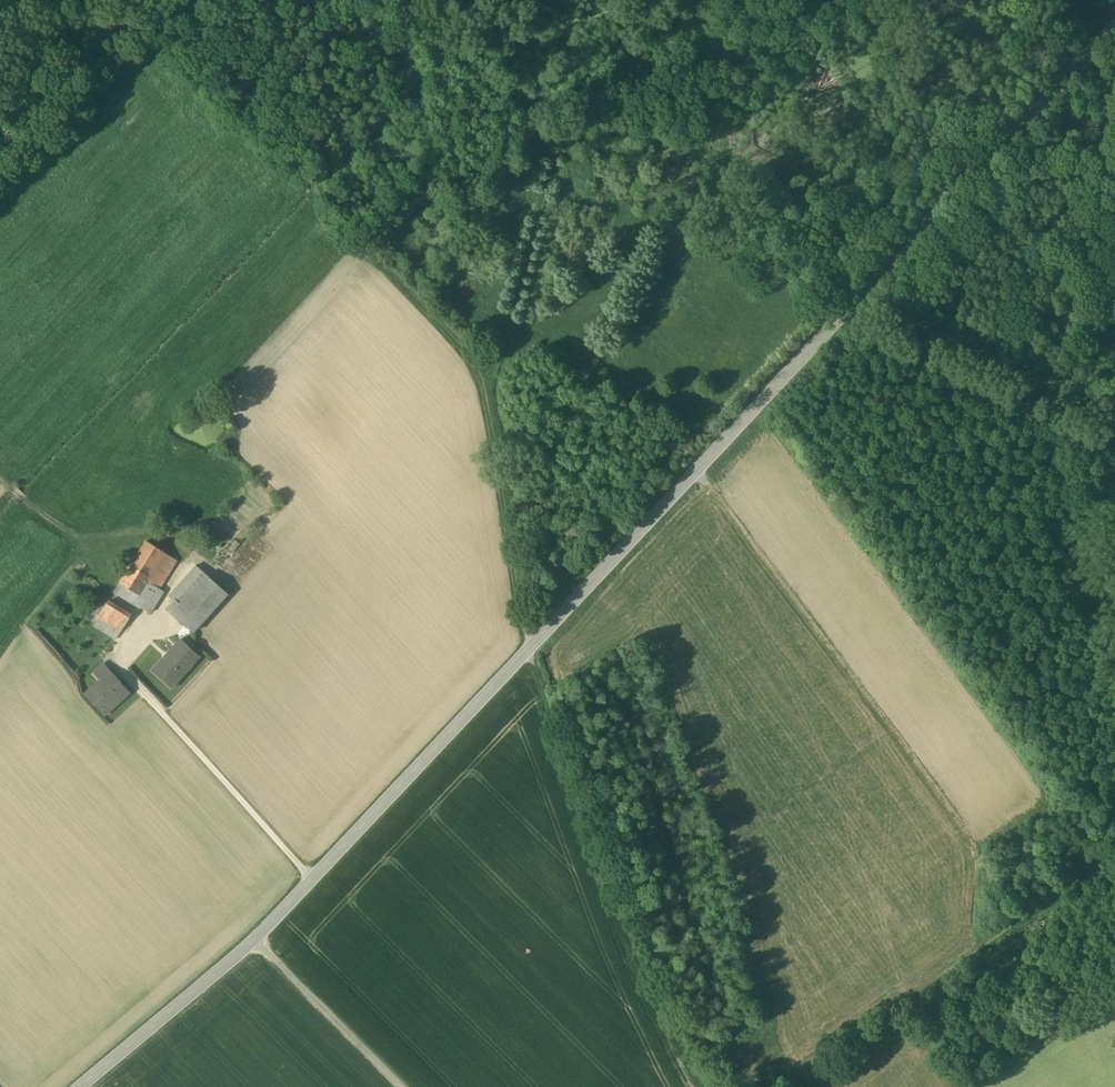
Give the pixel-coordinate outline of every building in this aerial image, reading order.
[(165,553),(146,542),(131,565),(150,577),(165,553)] [(176,560),(165,553),(150,577),(147,581),(155,587),(155,586),(159,588),(176,560)] [(195,564),(170,593),(171,596),(174,599),(166,608),(192,631),(227,593),(195,564)] [(150,577),(131,565),(120,584),(138,595),(147,581),(150,577)] [(138,595),(120,584),(114,593),(141,609),(142,608),(155,587),(147,581),(138,595)] [(159,588),(155,586),(155,587),(142,608),(151,613),(164,592),(159,588)] [(131,614),(109,600),(98,617),(120,632),(131,614)] [(120,632),(98,617),(93,625),(115,639),(120,632)] [(180,639),(152,671),(171,688),(200,656),(180,639)] [(105,663),(94,673),(101,680),(110,673),(111,673),(112,672),(105,663)] [(101,680),(86,694),(103,713),(127,692),(111,673),(110,673),(101,680)]
